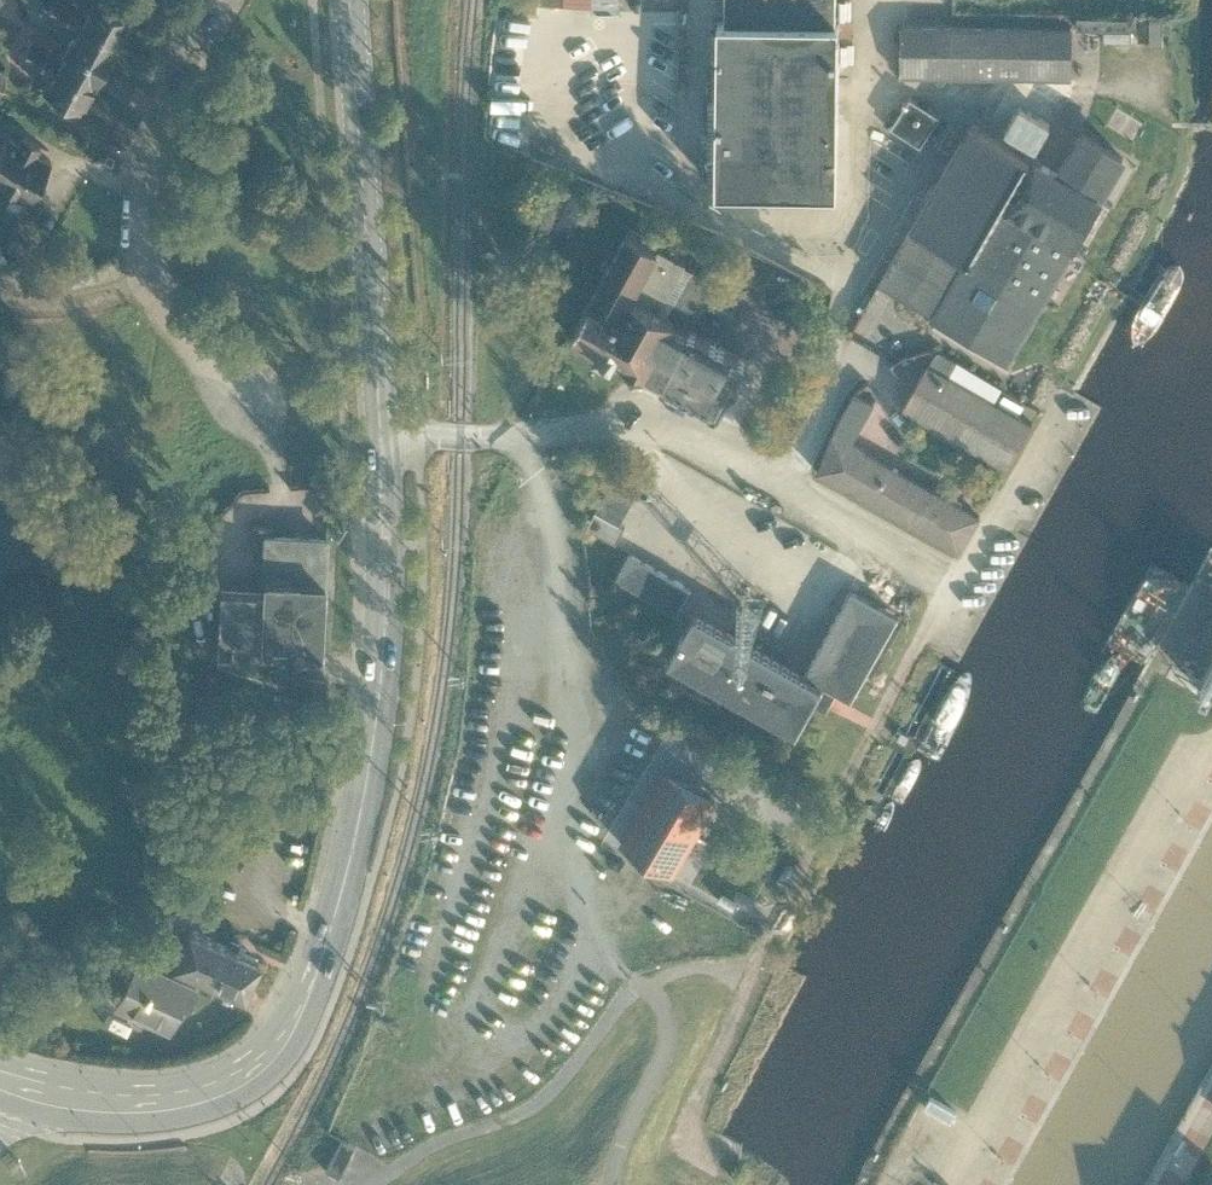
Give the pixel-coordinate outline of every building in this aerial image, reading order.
[(50,1),(116,38),(128,15),(102,0),(90,0),(86,6),(76,0),(50,0),(50,1)] [(715,188),(837,189),(840,24),(839,0),(720,0),(715,188)] [(50,1),(43,13),(73,30),(68,40),(104,60),(116,38),(50,1)] [(664,5),(537,1),(535,79),(662,82),(664,5)] [(1071,25),(898,24),(898,72),(1004,74),(1072,76),(1071,25)] [(31,33),(25,45),(91,83),(104,60),(68,40),(62,50),(31,33)] [(25,45),(18,56),(48,73),(42,85),(78,105),(91,83),(25,45)] [(1004,74),(1000,82),(1052,110),(1072,76),(1004,74)] [(1101,192),(1124,150),(1084,128),(1060,170),(1029,153),(1052,110),(1000,82),(977,125),(957,114),(901,215),(892,210),(861,266),(1014,350),(1101,192)] [(927,142),(946,112),(915,93),(896,123),(927,142)] [(29,193),(50,155),(35,146),(39,139),(22,129),(18,137),(6,130),(1,140),(0,140),(0,177),(29,193)] [(630,225),(575,329),(722,407),(746,360),(655,312),(686,254),(630,225)] [(0,243),(0,265),(9,260),(0,243)] [(1006,457),(1030,413),(994,394),(1001,381),(934,346),(904,403),(1006,457)] [(816,470),(957,546),(979,506),(848,439),(869,398),(852,389),(828,431),(816,470)] [(633,496),(611,485),(598,508),(620,518),(633,496)] [(327,665),(332,530),(270,528),(268,587),(223,585),(221,662),(253,663),(254,632),(264,632),(264,639),(297,640),(296,680),(322,681),(323,665),(327,665)] [(692,583),(631,549),(616,574),(677,608),(692,583)] [(853,696),(900,614),(851,587),(804,669),(839,688),(853,696)] [(795,664),(696,610),(671,655),(800,726),(816,697),(830,704),(834,697),(839,688),(804,669),(795,664)] [(716,797),(665,769),(624,843),(674,871),(716,797)] [(268,956),(197,922),(181,957),(251,991),(268,956)] [(201,982),(141,956),(118,1006),(173,1030),(188,997),(194,1000),(201,982)] [(323,1171),(338,1178),(352,1148),(338,1140),(323,1171)]
